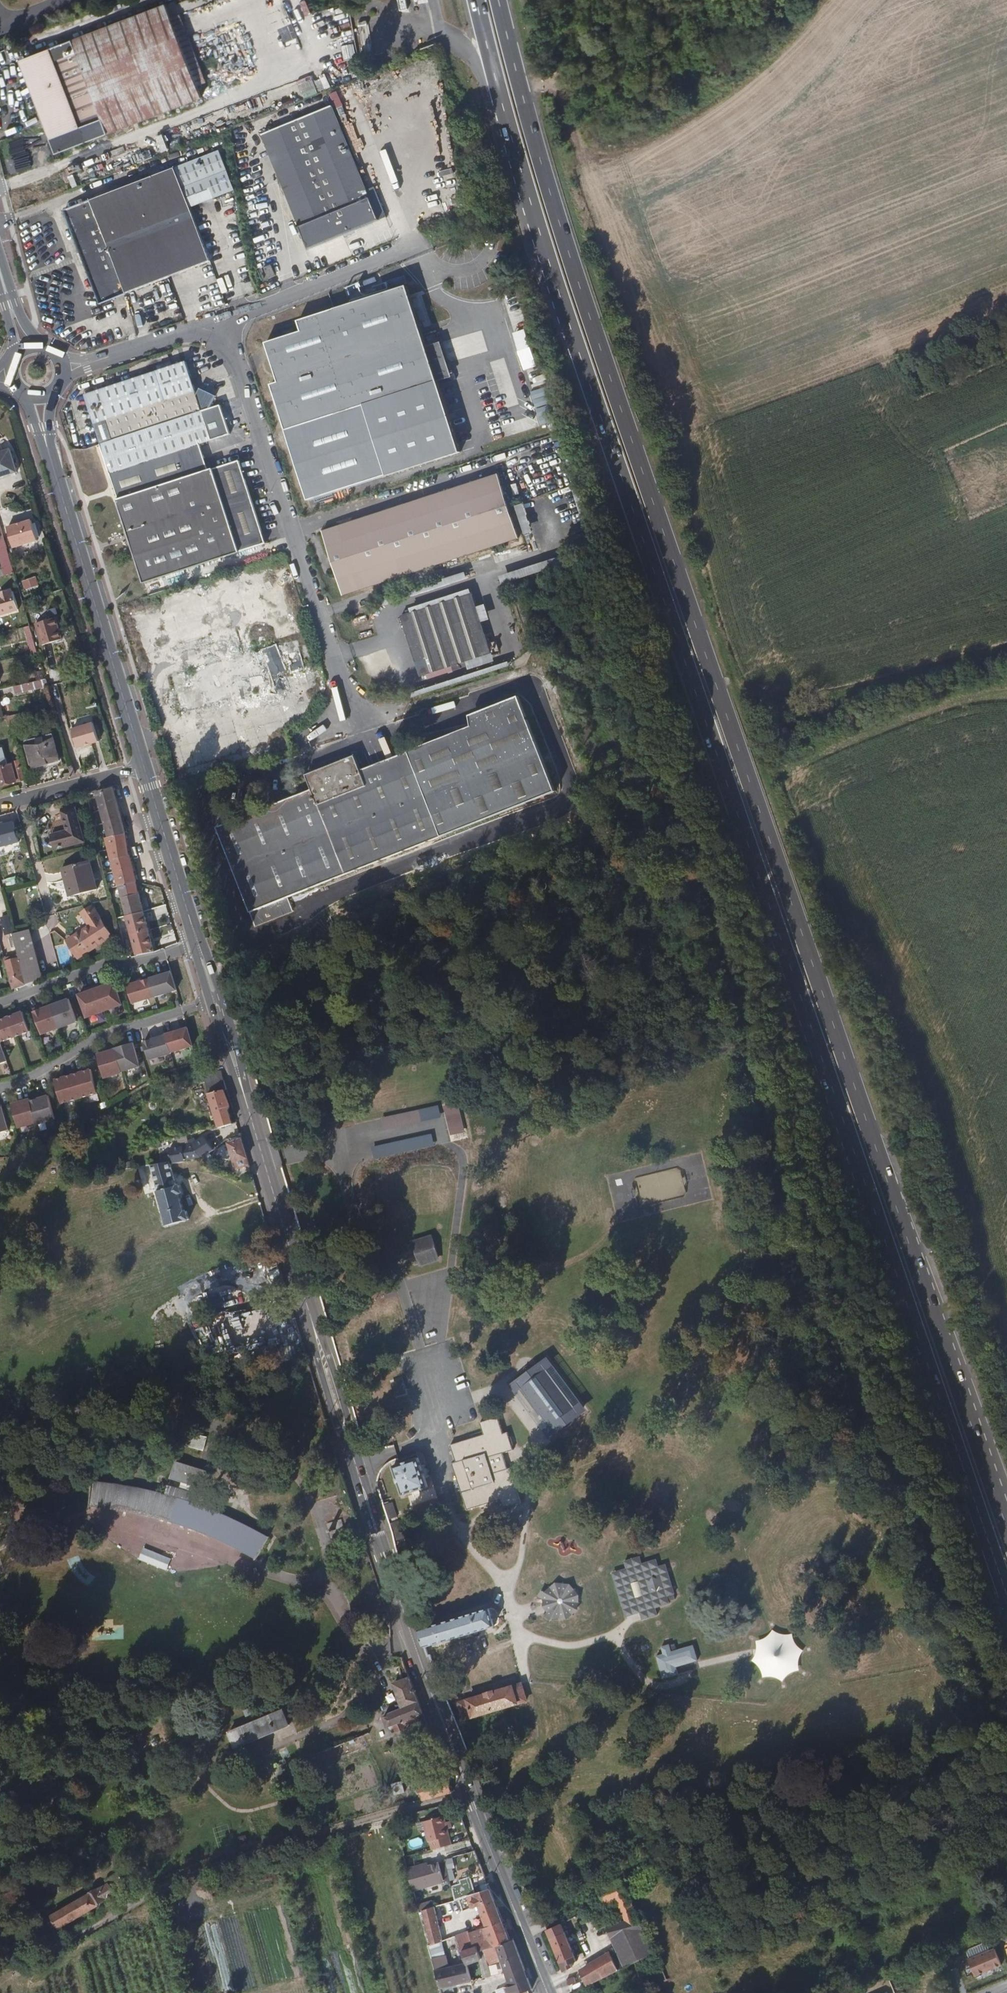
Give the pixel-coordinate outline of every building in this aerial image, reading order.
[(389,10),(399,8),(400,12),(409,10),(407,0),(387,0),(389,10)] [(50,48),(20,59),(57,153),(203,97),(198,85),(172,17),(166,3),(72,39),(73,40),(51,49),(50,48)] [(180,14),(172,17),(198,85),(206,82),(180,14)] [(355,96),(346,99),(349,108),(358,104),(355,96)] [(308,249),(379,220),(370,198),(333,106),(263,135),(308,249)] [(241,145),(237,127),(231,127),(234,146),(241,145)] [(112,192),(65,210),(100,304),(201,265),(211,261),(190,207),(235,190),(220,151),(145,180),(143,175),(110,188),(112,192)] [(216,275),(211,261),(201,265),(206,279),(216,275)] [(272,265),(263,269),(266,279),(275,275),(272,265)] [(302,332),(266,344),(279,382),(271,385),(307,499),(458,452),(406,288),(299,321),(302,332)] [(185,361),(83,394),(99,444),(201,410),(196,394),(185,361)] [(199,388),(196,394),(201,410),(209,408),(215,396),(199,388)] [(99,444),(109,473),(229,434),(219,404),(209,408),(201,410),(99,444)] [(109,475),(116,498),(209,470),(203,457),(199,446),(109,475)] [(0,450),(0,475),(16,471),(9,448),(0,450)] [(120,500),(118,501),(145,583),(223,558),(224,561),(233,558),(232,555),(266,544),(240,460),(209,470),(116,498),(120,500)] [(519,538),(499,473),(322,531),(330,556),(329,556),(333,570),(335,570),(343,595),(519,538)] [(8,527),(14,547),(38,540),(32,520),(8,527)] [(7,547),(1,549),(6,567),(12,565),(7,547)] [(556,572),(554,563),(500,575),(502,584),(556,572)] [(15,572),(12,565),(6,567),(3,567),(5,575),(15,572)] [(25,590),(37,588),(36,582),(24,583),(25,590)] [(0,594),(0,617),(19,612),(13,591),(0,594)] [(489,643),(472,593),(401,617),(420,676),(500,651),(496,641),(489,643)] [(37,623),(44,644),(74,635),(68,613),(37,623)] [(30,634),(29,626),(22,628),(23,635),(30,634)] [(304,665),(295,637),(266,646),(270,659),(284,655),(289,670),(304,665)] [(281,693),(270,659),(266,646),(216,663),(227,698),(262,687),(266,698),(281,693)] [(227,698),(216,663),(181,674),(192,709),(227,698)] [(35,681),(34,675),(24,677),(25,684),(35,681)] [(49,686),(47,678),(35,681),(25,684),(14,686),(16,694),(49,686)] [(217,828),(255,926),(294,911),(288,898),(557,791),(519,697),(474,714),(477,724),(361,770),(355,756),(306,775),(312,790),(217,828)] [(36,718),(34,710),(8,716),(10,724),(36,718)] [(74,729),(80,748),(101,741),(95,722),(74,729)] [(60,761),(53,734),(27,741),(35,767),(60,761)] [(26,779),(20,759),(14,761),(20,780),(26,779)] [(13,764),(0,768),(0,786),(17,781),(13,764)] [(108,862),(115,886),(119,885),(138,880),(131,856),(126,827),(115,787),(106,789),(105,786),(101,788),(101,791),(97,792),(102,810),(99,811),(102,822),(103,822),(113,861),(108,862)] [(85,840),(76,806),(63,809),(69,830),(53,835),(57,848),(85,840)] [(14,821),(0,825),(0,846),(19,841),(14,821)] [(98,888),(91,860),(64,867),(72,895),(98,888)] [(115,886),(108,862),(105,863),(112,887),(115,886)] [(119,885),(127,915),(145,910),(138,880),(119,885)] [(113,936),(93,905),(82,913),(90,925),(68,940),(80,958),(113,936)] [(145,910),(127,915),(126,915),(132,934),(150,928),(145,910)] [(18,951),(20,957),(24,974),(27,985),(44,979),(31,928),(13,933),(18,951)] [(157,949),(150,928),(132,934),(135,945),(138,955),(157,949)] [(4,955),(5,962),(20,957),(18,951),(4,955)] [(27,985),(24,974),(20,957),(5,962),(10,979),(13,990),(27,985)] [(172,971),(128,984),(133,1002),(178,989),(172,971)] [(104,983),(97,985),(106,1010),(124,1004),(115,981),(105,985),(104,983)] [(88,1016),(106,1010),(97,985),(90,988),(91,990),(80,994),(88,1016)] [(52,1004),(61,1027),(79,1020),(70,998),(59,1002),(59,999),(52,1002),(52,1004)] [(52,1004),(45,1007),(45,1005),(41,1006),(41,1008),(34,1011),(43,1033),(61,1027),(52,1004)] [(0,1019),(0,1063),(8,1060),(1,1041),(30,1031),(23,1011),(0,1019)] [(195,1045),(189,1027),(167,1033),(168,1034),(173,1051),(195,1045)] [(145,1041),(151,1059),(173,1052),(173,1051),(168,1034),(145,1041)] [(135,1042),(117,1047),(117,1048),(124,1071),(142,1065),(135,1042)] [(124,1071),(117,1048),(99,1053),(106,1077),(124,1072),(124,1071)] [(92,1069),(55,1079),(62,1103),(98,1092),(92,1069)] [(228,1093),(223,1074),(204,1074),(211,1099),(225,1093),(228,1093)] [(230,1109),(225,1093),(211,1099),(213,1108),(209,1109),(213,1120),(217,1120),(218,1126),(219,1130),(232,1126),(228,1111),(230,1109)] [(31,1098),(13,1104),(21,1127),(38,1122),(39,1124),(57,1118),(50,1094),(32,1100),(31,1098)] [(10,1129),(2,1104),(0,1105),(0,1132),(10,1129)] [(448,1135),(463,1133),(460,1104),(444,1105),(448,1135)] [(385,1131),(441,1117),(438,1105),(382,1119),(385,1131)] [(372,1147),(375,1159),(435,1147),(432,1135),(372,1147)] [(247,1164),(241,1141),(232,1143),(233,1148),(230,1149),(235,1167),(247,1164)] [(209,1144),(203,1147),(194,1152),(188,1151),(182,1166),(204,1169),(216,1160),(209,1144)] [(177,1198),(181,1196),(178,1186),(174,1185),(167,1163),(145,1170),(164,1230),(190,1222),(186,1212),(182,1214),(177,1198)] [(430,1235),(411,1241),(419,1266),(438,1260),(430,1235)] [(290,1365),(287,1353),(272,1356),(275,1368),(290,1365)] [(568,1398),(543,1365),(516,1386),(535,1411),(539,1412),(543,1417),(538,1421),(540,1425),(545,1425),(554,1438),(561,1432),(567,1432),(573,1429),(575,1422),(582,1417),(572,1403),(567,1407),(563,1402),(568,1398)] [(390,1381),(395,1394),(406,1391),(401,1377),(390,1381)] [(572,1403),(568,1398),(563,1402),(567,1407),(572,1403)] [(510,1467),(505,1450),(515,1447),(509,1425),(502,1427),(498,1414),(480,1419),(483,1431),(455,1441),(462,1465),(458,1466),(473,1513),(504,1502),(506,1508),(525,1502),(514,1466),(510,1467)] [(187,1446),(205,1449),(207,1435),(190,1432),(187,1446)] [(429,1491),(418,1458),(394,1466),(406,1499),(429,1491)] [(269,1534),(200,1505),(203,1496),(191,1493),(194,1487),(204,1490),(209,1474),(176,1464),(172,1478),(179,1482),(177,1488),(170,1485),(167,1494),(95,1476),(90,1504),(158,1521),(194,1533),(255,1561),(269,1534)] [(408,1523),(403,1506),(393,1509),(398,1526),(408,1523)] [(416,1548),(410,1528),(400,1530),(406,1550),(416,1548)] [(679,1593),(668,1561),(660,1564),(658,1558),(644,1563),(642,1556),(624,1563),(626,1570),(611,1575),(625,1618),(642,1612),(645,1620),(663,1613),(661,1607),(675,1602),(672,1596),(679,1593)] [(590,1577),(577,1566),(564,1566),(552,1573),(550,1587),(560,1601),(577,1602),(590,1591),(590,1577)] [(437,1644),(504,1617),(498,1599),(422,1628),(432,1654),(439,1651),(437,1644)] [(770,1638),(755,1638),(755,1661),(761,1661),(761,1676),(786,1676),(786,1670),(800,1670),(800,1645),(794,1645),(794,1631),(769,1631),(770,1638)] [(683,1666),(703,1658),(696,1642),(676,1650),(674,1643),(664,1647),(666,1653),(659,1655),(668,1679),(685,1673),(683,1666)] [(466,1720),(519,1699),(531,1694),(525,1678),(461,1703),(466,1720)] [(381,1694),(391,1691),(387,1679),(377,1682),(381,1694)] [(462,1698),(456,1681),(444,1686),(451,1703),(462,1698)] [(429,1741),(409,1685),(393,1690),(403,1718),(384,1728),(388,1739),(398,1736),(399,1739),(407,1736),(408,1731),(414,1728),(420,1744),(429,1741)] [(284,1738),(279,1724),(229,1742),(236,1756),(284,1738)] [(470,1734),(466,1724),(460,1726),(464,1736),(470,1734)] [(468,1745),(480,1740),(478,1735),(465,1740),(468,1745)] [(316,1766),(373,1748),(371,1741),(314,1759),(316,1766)] [(436,1762),(430,1744),(420,1748),(426,1766),(429,1764),(436,1762)] [(442,1778),(436,1762),(429,1764),(435,1781),(442,1778)] [(405,1770),(414,1797),(418,1809),(449,1800),(443,1784),(419,1791),(411,1768),(405,1770)] [(402,1798),(396,1785),(382,1791),(387,1805),(402,1798)] [(449,1837),(443,1815),(422,1821),(423,1827),(426,1842),(429,1842),(431,1849),(448,1844),(446,1838),(449,1837)] [(442,1887),(436,1869),(422,1873),(420,1869),(404,1874),(411,1898),(442,1887)] [(106,1916),(127,1906),(112,1878),(100,1884),(103,1891),(54,1917),(45,1922),(51,1936),(102,1909),(106,1916)] [(9,1889),(7,1883),(0,1885),(0,1892),(9,1889)] [(471,1895),(468,1889),(458,1893),(456,1891),(454,1892),(452,1886),(449,1888),(454,1901),(471,1895)] [(643,1923),(633,1899),(627,1887),(604,1896),(609,1909),(619,1905),(628,1927),(643,1923)] [(489,1901),(484,1891),(471,1895),(454,1901),(456,1906),(465,1903),(466,1905),(473,1902),(475,1907),(489,1901)] [(31,1908),(26,1894),(16,1897),(22,1911),(31,1908)] [(22,1911),(16,1897),(0,1904),(0,1920),(22,1911)] [(506,1943),(489,1901),(475,1907),(486,1937),(472,1943),(474,1948),(476,1957),(482,1954),(506,1943)] [(561,1922),(554,1903),(541,1909),(548,1928),(561,1922)] [(442,1942),(433,1909),(420,1914),(429,1946),(439,1943),(442,1942)] [(660,1960),(643,1923),(628,1927),(613,1932),(622,1957),(616,1961),(623,1976),(660,1960)] [(569,1939),(566,1929),(551,1935),(554,1945),(569,1939)] [(471,1950),(466,1934),(454,1939),(459,1955),(471,1950)] [(575,1951),(571,1940),(569,1939),(554,1945),(559,1957),(575,1951)] [(510,1941),(506,1943),(482,1954),(485,1961),(496,1957),(508,1988),(502,1991),(503,1992),(524,1992),(529,1991),(510,1941)] [(447,1972),(439,1943),(429,1946),(425,1948),(438,1992),(468,1984),(463,1967),(447,1972)] [(476,1957),(474,1948),(471,1950),(459,1955),(463,1967),(468,1984),(474,1982),(470,1966),(477,1964),(481,1981),(487,1980),(482,1963),(485,1961),(482,1954),(476,1957)] [(578,1960),(575,1951),(559,1957),(562,1967),(578,1960)] [(1001,1968),(994,1952),(969,1962),(976,1980),(1001,1968)] [(576,1970),(581,1968),(578,1960),(562,1967),(566,1976),(576,1971),(576,1970)] [(589,1990),(623,1976),(616,1961),(599,1969),(582,1978),(589,1990)] [(659,1965),(654,1968),(660,1980),(665,1977),(659,1965)] [(579,1987),(577,1982),(569,1985),(571,1991),(579,1987)]
